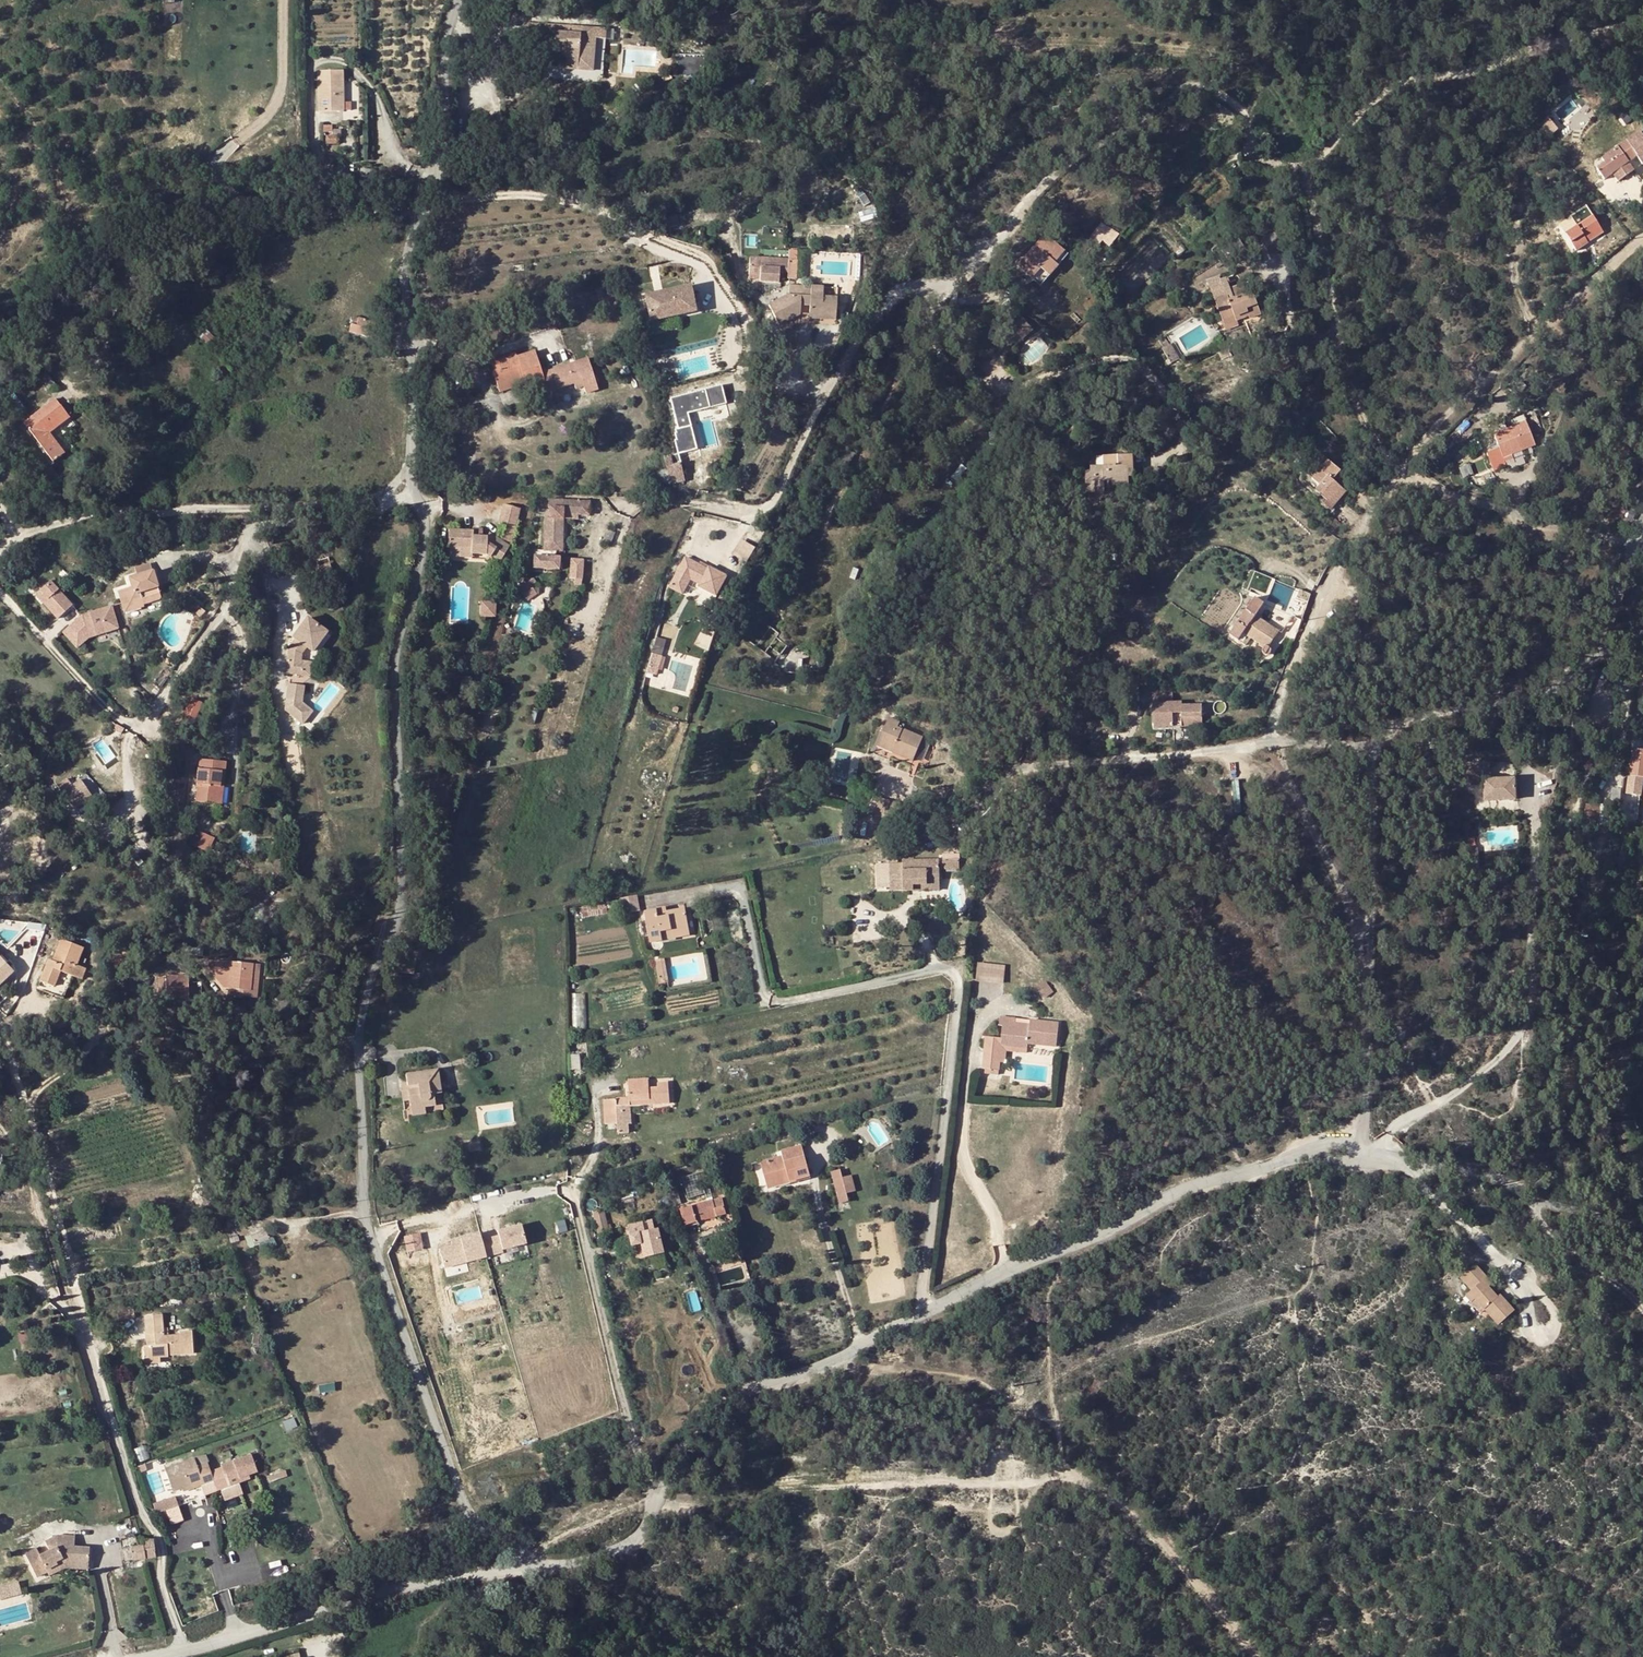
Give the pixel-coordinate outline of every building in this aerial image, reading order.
[(885,6),(887,11),(894,9),(891,3),(885,6)] [(537,42),(538,24),(524,23),(523,41),(537,42)] [(560,59),(560,64),(578,65),(579,58),(594,59),(596,28),(581,27),(580,34),(555,32),(555,25),(538,24),(537,42),(553,44),(553,59),(560,59)] [(580,34),(581,27),(555,25),(555,32),(580,34)] [(317,71),(318,111),(344,110),(343,71),(317,71)] [(1637,156),(1626,141),(1601,159),(1604,163),(1596,169),(1604,180),(1612,174),(1617,182),(1633,170),(1628,162),(1637,156)] [(327,176),(328,184),(342,182),(341,174),(327,176)] [(1592,217),(1577,226),(1574,222),(1571,217),(1558,225),(1575,250),(1588,242),(1585,238),(1600,229),(1592,217)] [(1093,233),(1102,240),(1103,241),(1111,231),(1102,223),(1093,233)] [(1585,238),(1588,242),(1603,233),(1600,229),(1585,238)] [(1061,247),(1045,232),(1034,244),(1037,247),(1039,245),(1052,257),(1061,247)] [(1102,240),(1093,233),(1087,241),(1095,248),(1102,240)] [(761,282),(779,283),(780,264),(761,263),(762,259),(751,258),(750,275),(761,275),(761,279),(761,282)] [(789,261),(788,279),(795,279),(796,261),(789,261)] [(1234,315),(1236,321),(1248,317),(1249,319),(1261,314),(1252,292),(1246,294),(1242,284),(1231,288),(1227,278),(1220,280),(1222,285),(1210,289),(1222,320),(1234,315)] [(698,310),(693,285),(648,294),(653,319),(698,310)] [(809,310),(835,311),(836,298),(823,297),(823,287),(789,286),(789,295),(769,305),(779,325),(798,317),(799,297),(810,298),(809,310)] [(835,311),(809,310),(809,319),(835,320),(835,311)] [(1234,315),(1222,320),(1225,325),(1236,321),(1234,315)] [(1010,340),(1028,324),(1022,317),(1004,333),(1010,340)] [(350,325),(349,332),(367,337),(370,322),(358,319),(356,327),(350,325)] [(370,322),(367,337),(373,338),(377,324),(370,322)] [(1028,324),(1010,340),(1013,343),(1031,327),(1028,324)] [(207,331),(200,337),(207,345),(214,338),(207,331)] [(542,375),(534,353),(516,359),(515,355),(492,362),(496,374),(494,375),(498,388),(523,380),(525,385),(526,389),(544,383),(542,375)] [(542,375),(544,383),(548,394),(573,386),(575,391),(583,389),(585,395),(598,392),(588,360),(542,375)] [(523,380),(498,388),(499,393),(525,385),(523,380)] [(678,456),(695,451),(686,414),(726,403),(721,384),(669,398),(677,428),(672,430),(678,456)] [(25,423),(53,462),(65,453),(50,433),(71,418),(57,399),(25,423)] [(995,405),(999,415),(1003,423),(1011,420),(1002,400),(994,403),(995,405)] [(995,405),(987,408),(991,413),(994,417),(999,415),(995,405)] [(1506,431),(1495,435),(1503,457),(1534,444),(1526,423),(1506,431)] [(1492,428),(1495,435),(1506,431),(1503,424),(1492,428)] [(853,453),(846,449),(838,464),(845,468),(853,453)] [(1328,460),(1320,453),(1304,471),(1312,478),(1328,460)] [(442,457),(445,471),(459,468),(456,454),(442,457)] [(1124,490),(1123,472),(1133,472),(1132,455),(1090,457),(1090,471),(1085,471),(1085,493),(1104,492),(1104,483),(1111,482),(1111,491),(1124,490)] [(664,458),(667,471),(671,486),(685,483),(680,464),(673,466),(671,456),(664,458)] [(1338,497),(1340,499),(1346,492),(1340,487),(1337,484),(1344,475),(1328,460),(1312,478),(1320,485),(1315,490),(1331,504),(1338,497)] [(657,489),(671,486),(667,471),(654,474),(657,489)] [(1130,482),(1133,482),(1133,472),(1123,472),(1124,490),(1130,490),(1130,482)] [(563,513),(578,513),(588,514),(589,502),(563,501),(563,508),(550,507),(550,519),(545,518),(544,550),(562,550),(563,519),(563,513)] [(502,560),(511,544),(517,522),(522,506),(506,502),(501,521),(507,523),(503,539),(490,532),(488,535),(475,535),(474,530),(452,531),(452,547),(463,547),(475,547),(475,552),(490,552),(502,560)] [(733,553),(748,562),(757,546),(742,538),(733,553)] [(463,547),(452,547),(452,555),(464,555),(463,547)] [(463,547),(464,555),(475,556),(475,552),(475,547),(463,547)] [(487,556),(500,564),(502,560),(490,552),(487,556)] [(317,559),(321,576),(332,574),(328,553),(321,554),(322,558),(317,559)] [(558,557),(534,555),(534,567),(558,568),(558,557)] [(716,595),(727,576),(709,566),(708,569),(686,557),(670,586),(682,593),(690,578),(700,584),(699,586),(716,595)] [(571,559),(570,579),(583,579),(583,559),(571,559)] [(149,564),(134,569),(137,576),(128,579),(132,588),(117,593),(124,614),(151,606),(150,604),(161,600),(152,571),(149,564)] [(52,580),(39,593),(47,601),(42,605),(57,621),(71,607),(59,593),(54,589),(57,586),(52,580)] [(520,588),(528,600),(538,593),(530,582),(520,588)] [(47,601),(39,593),(35,597),(42,605),(47,601)] [(1256,597),(1230,634),(1238,639),(1243,632),(1264,647),(1262,648),(1261,651),(1262,654),(1263,655),(1268,656),(1269,655),(1271,653),(1271,650),(1269,647),(1279,632),(1255,616),(1264,603),(1256,597)] [(481,602),(481,616),(496,616),(496,602),(481,602)] [(1295,603),(1289,616),(1301,622),(1306,606),(1295,603)] [(1223,616),(1228,621),(1238,610),(1232,605),(1223,616)] [(118,630),(111,608),(92,614),(92,616),(90,617),(89,615),(81,617),(82,623),(77,628),(73,624),(67,630),(82,645),(88,639),(118,630)] [(81,617),(73,624),(77,628),(82,623),(81,617)] [(303,628),(295,639),(297,641),(291,651),(289,675),(304,676),(305,664),(303,664),(304,655),(309,649),(315,653),(329,634),(309,620),(303,628)] [(82,645),(67,630),(62,635),(77,650),(82,645)] [(657,674),(662,657),(652,654),(647,672),(657,674)] [(1635,665),(1634,675),(1642,676),(1642,666),(1635,665)] [(308,701),(309,687),(294,686),(293,710),(308,701)] [(1182,727),(1181,718),(1201,718),(1201,705),(1182,705),(1182,702),(1175,702),(1175,690),(1152,691),(1154,728),(1182,727)] [(179,696),(175,708),(182,710),(186,698),(179,696)] [(194,723),(202,702),(190,698),(182,719),(194,723)] [(321,709),(308,701),(293,710),(313,722),(321,709)] [(1181,718),(1182,727),(1202,727),(1202,722),(1201,718),(1181,718)] [(898,728),(900,724),(888,719),(875,753),(889,759),(890,757),(911,766),(923,738),(898,728)] [(1630,748),(1627,775),(1642,777),(1642,750),(1630,748)] [(220,782),(225,782),(226,761),(199,759),(198,770),(197,769),(196,774),(195,802),(219,803),(220,782)] [(1482,775),(1482,798),(1513,798),(1513,776),(1489,777),(1489,760),(1481,760),(1463,760),(1463,775),(1482,775)] [(59,788),(74,808),(91,796),(78,781),(71,787),(66,782),(59,788)] [(899,804),(886,802),(883,815),(897,817),(899,804)] [(1585,804),(1584,822),(1591,822),(1599,822),(1600,804),(1594,804),(1585,804)] [(199,832),(193,845),(203,850),(209,837),(199,832)] [(209,837),(203,850),(209,853),(215,840),(209,837)] [(1474,844),(1465,844),(1465,859),(1472,859),(1475,859),(1474,844)] [(133,859),(138,866),(143,862),(138,855),(133,859)] [(902,886),(902,891),(913,890),(913,886),(939,886),(939,860),(902,860),(902,865),(889,865),(889,886),(902,886)] [(625,897),(627,911),(640,909),(637,894),(625,897)] [(585,915),(607,914),(607,905),(584,906),(585,915)] [(662,940),(661,935),(689,930),(685,909),(667,912),(658,914),(657,909),(644,912),(650,942),(662,940)] [(661,935),(662,940),(690,935),(689,930),(661,935)] [(60,970),(71,974),(82,979),(86,968),(77,964),(83,947),(60,938),(52,960),(49,959),(40,980),(45,982),(54,986),(60,970)] [(202,955),(204,947),(186,945),(185,954),(202,955)] [(113,952),(114,967),(129,966),(128,951),(113,952)] [(11,968),(0,956),(0,979),(11,968)] [(250,989),(253,964),(208,959),(208,972),(214,973),(213,978),(222,987),(228,987),(250,989)] [(91,964),(94,972),(102,970),(100,961),(91,964)] [(257,998),(260,964),(253,964),(250,989),(228,987),(227,995),(244,996),(257,998)] [(665,966),(656,967),(659,984),(668,982),(665,966)] [(54,986),(45,982),(41,990),(62,998),(71,974),(60,970),(54,986)] [(164,976),(166,996),(188,995),(187,974),(164,976)] [(257,998),(244,996),(243,1007),(261,1009),(262,999),(257,998)] [(1028,1044),(1056,1046),(1058,1023),(1029,1020),(1029,1024),(1015,1023),(1015,1019),(999,1017),(999,1026),(1002,1026),(1001,1038),(985,1037),(982,1069),(985,1069),(998,1070),(999,1070),(1000,1062),(1004,1063),(1005,1059),(1005,1060),(1006,1051),(1014,1052),(1015,1047),(1027,1049),(1028,1044)] [(579,1054),(571,1054),(571,1069),(580,1069),(579,1054)] [(21,1058),(22,1077),(28,1077),(28,1069),(30,1069),(30,1058),(21,1058)] [(1634,1072),(1634,1062),(1624,1062),(1624,1071),(1634,1072)] [(433,1093),(441,1093),(438,1069),(406,1074),(407,1086),(410,1085),(411,1089),(408,1090),(401,1091),(402,1101),(409,1100),(410,1107),(422,1105),(422,1107),(425,1107),(435,1106),(433,1093)] [(649,1100),(650,1105),(669,1103),(668,1083),(658,1084),(658,1088),(649,1089),(648,1079),(628,1081),(629,1098),(629,1102),(649,1100)] [(617,1106),(616,1099),(603,1100),(605,1124),(617,1124),(617,1133),(629,1133),(628,1124),(632,1124),(631,1107),(630,1107),(629,1105),(617,1106)] [(425,1113),(425,1112),(425,1107),(422,1107),(422,1105),(410,1107),(412,1115),(425,1113)] [(479,1143),(461,1145),(462,1153),(480,1151),(479,1143)] [(788,1176),(790,1182),(810,1177),(801,1146),(781,1151),(783,1156),(760,1162),(767,1184),(785,1179),(784,1177),(788,1176)] [(1641,1167),(1633,1179),(1632,1178),(1630,1180),(1635,1184),(1637,1182),(1642,1186),(1642,1185),(1642,1169),(1641,1167)] [(848,1201),(846,1194),(842,1178),(840,1170),(832,1172),(841,1203),(848,1201)] [(785,1179),(767,1184),(768,1189),(790,1182),(788,1176),(784,1177),(785,1179)] [(842,1178),(846,1194),(856,1191),(852,1176),(842,1178)] [(722,1197),(681,1210),(686,1225),(726,1213),(722,1197)] [(603,1209),(594,1211),(595,1218),(604,1216),(603,1209)] [(653,1220),(628,1226),(633,1246),(636,1245),(642,1244),(644,1254),(664,1250),(659,1228),(655,1229),(653,1220)] [(499,1236),(482,1241),(486,1257),(503,1253),(502,1250),(526,1244),(521,1225),(497,1231),(499,1236)] [(254,1245),(270,1239),(267,1232),(252,1238),(254,1245)] [(405,1235),(408,1251),(424,1247),(421,1232),(405,1235)] [(452,1246),(439,1249),(444,1268),(486,1257),(482,1241),(480,1234),(460,1239),(460,1240),(461,1244),(452,1246)] [(642,1244),(636,1245),(640,1259),(645,1258),(644,1254),(642,1244)] [(1481,1271),(1475,1264),(1469,1270),(1475,1277),(1481,1271)] [(1471,1290),(1465,1296),(1471,1303),(1475,1300),(1484,1310),(1498,1325),(1515,1311),(1507,1302),(1504,1304),(1498,1297),(1489,1287),(1493,1284),(1481,1271),(1475,1277),(1469,1270),(1463,1275),(1474,1288),(1471,1290)] [(1463,1275),(1460,1278),(1471,1290),(1474,1288),(1463,1275)] [(1504,1304),(1507,1302),(1500,1295),(1498,1297),(1504,1304)] [(1471,1303),(1481,1313),(1484,1310),(1475,1300),(1471,1303)] [(118,1317),(134,1315),(133,1303),(117,1305),(118,1317)] [(163,1314),(144,1315),(145,1324),(163,1323),(163,1314)] [(163,1323),(145,1324),(146,1339),(150,1338),(150,1345),(146,1345),(143,1345),(144,1363),(160,1363),(160,1357),(167,1357),(167,1354),(192,1353),(191,1330),(179,1331),(179,1333),(164,1334),(163,1323)] [(221,1464),(228,1486),(241,1482),(240,1478),(249,1476),(257,1473),(252,1455),(221,1464)] [(202,1481),(203,1484),(214,1481),(208,1462),(196,1465),(194,1457),(164,1467),(173,1491),(182,1488),(202,1481)] [(269,1482),(287,1475),(285,1469),(267,1476),(269,1482)] [(182,1488),(183,1491),(203,1484),(202,1481),(182,1488)] [(166,1508),(169,1520),(182,1516),(179,1505),(166,1508)] [(38,1578),(48,1573),(46,1570),(58,1565),(57,1562),(63,1558),(66,1562),(88,1562),(88,1547),(75,1546),(76,1536),(59,1535),(44,1541),(48,1550),(39,1553),(37,1547),(25,1552),(38,1578)] [(141,1540),(142,1545),(144,1558),(155,1556),(153,1539),(141,1540)] [(125,1561),(144,1558),(142,1545),(123,1547),(125,1561)] [(46,1570),(48,1573),(49,1577),(67,1568),(88,1570),(88,1562),(66,1562),(63,1558),(57,1562),(58,1565),(46,1570)] [(23,1592),(19,1579),(0,1585),(0,1598),(23,1592)]
